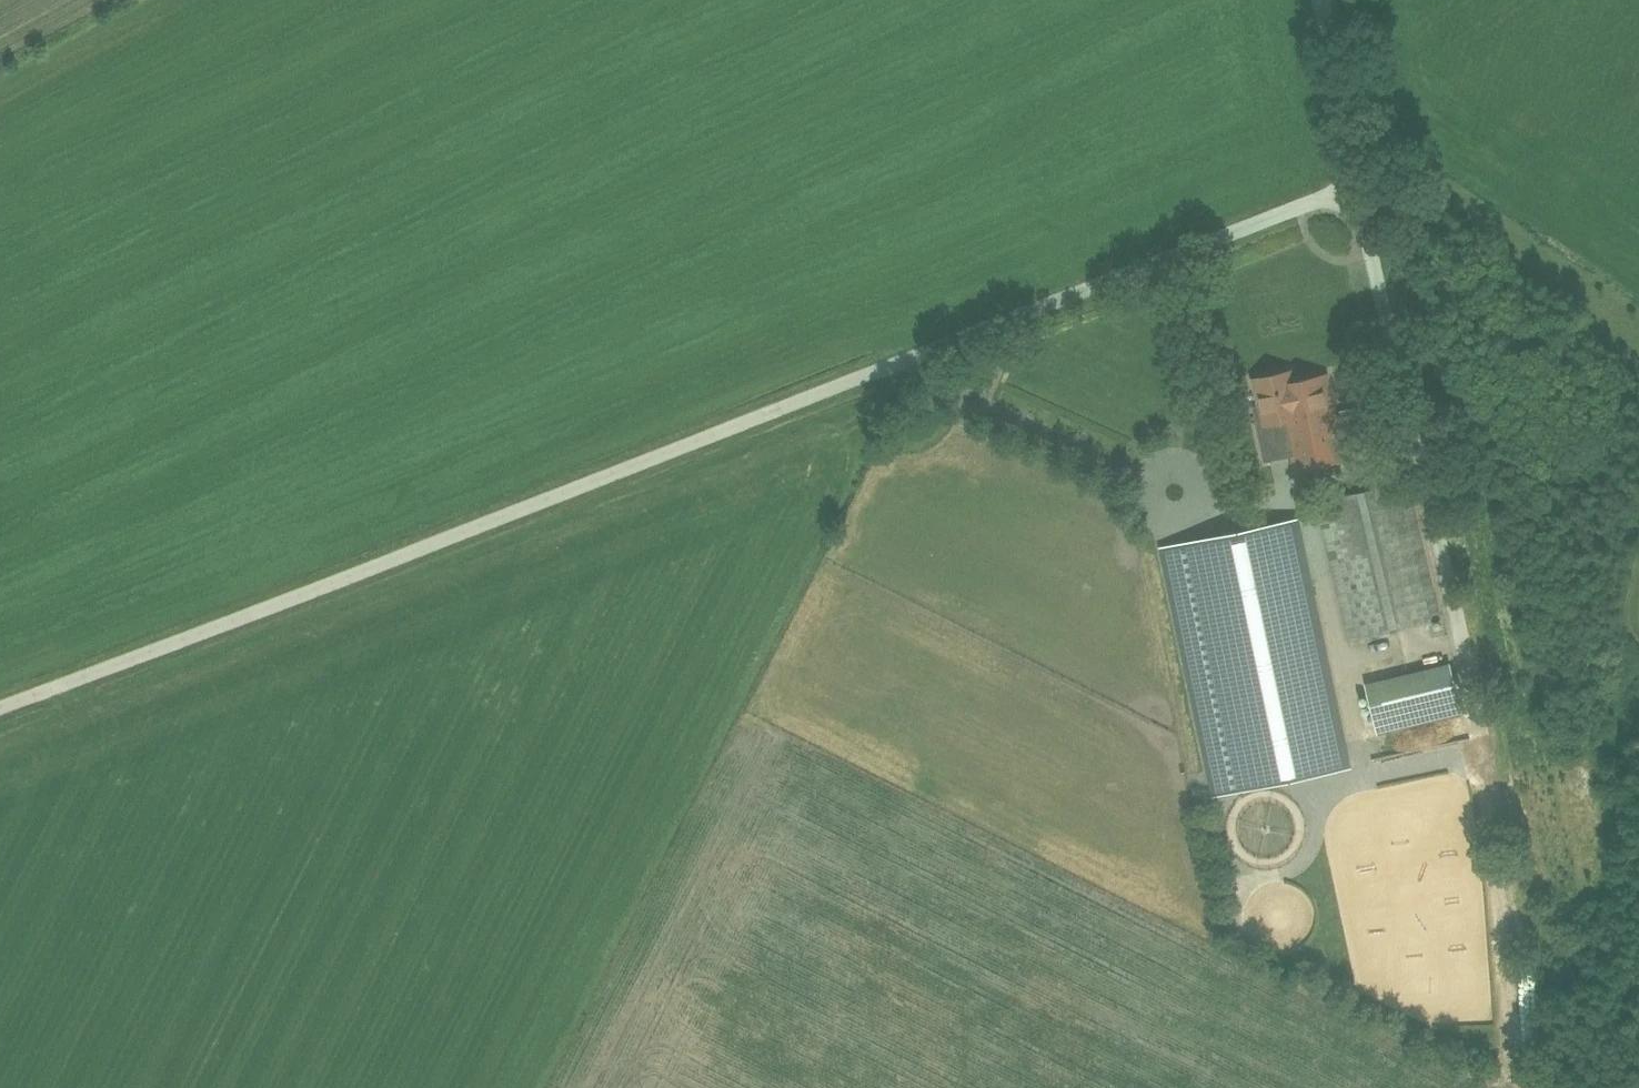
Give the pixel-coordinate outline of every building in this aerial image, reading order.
[(1294,469),(1344,459),(1327,374),(1292,381),(1290,370),(1253,378),(1262,423),(1283,419),(1294,469)] [(1274,436),(1243,441),(1252,493),(1283,487),(1274,436)] [(1438,619),(1405,481),(1315,502),(1348,640),(1438,619)] [(1334,770),(1284,528),(1163,553),(1208,770),(1240,763),(1245,789),(1334,770)] [(1460,714),(1451,674),(1365,694),(1375,734),(1460,714)]
